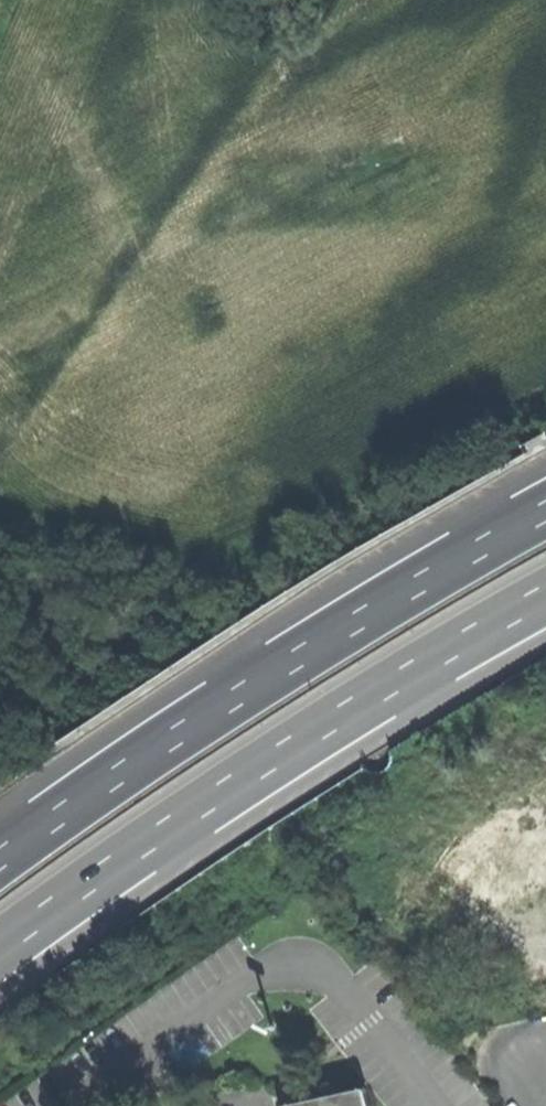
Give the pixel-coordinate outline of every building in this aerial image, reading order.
[(366,1089),(284,1105),(369,1105),(366,1089)]
